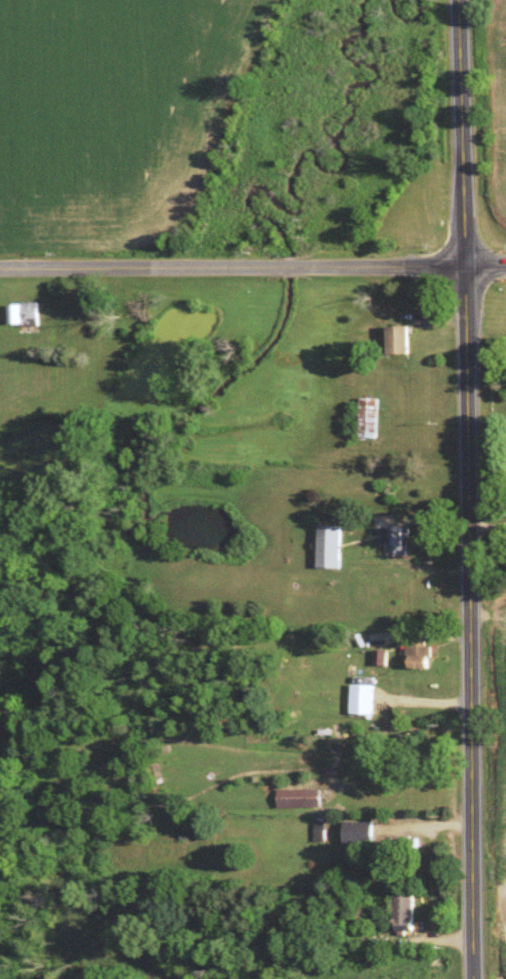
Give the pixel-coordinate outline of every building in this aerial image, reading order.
[(13,330),(43,330),(43,306),(13,306),(13,330)] [(414,331),(392,331),(392,359),(414,359),(414,331)] [(361,441),(379,441),(381,401),(362,401),(361,441)] [(320,571),(344,571),(344,529),(320,529),(320,571)] [(413,530),(383,530),(383,548),(389,548),(389,559),(413,559),(413,530)] [(411,671),(436,671),(436,645),(411,645),(411,671)] [(282,812),(324,812),(324,793),(282,793),(282,812)] [(378,824),(343,826),(343,846),(378,845),(378,824)] [(398,897),(398,935),(419,935),(419,897),(398,897)]
